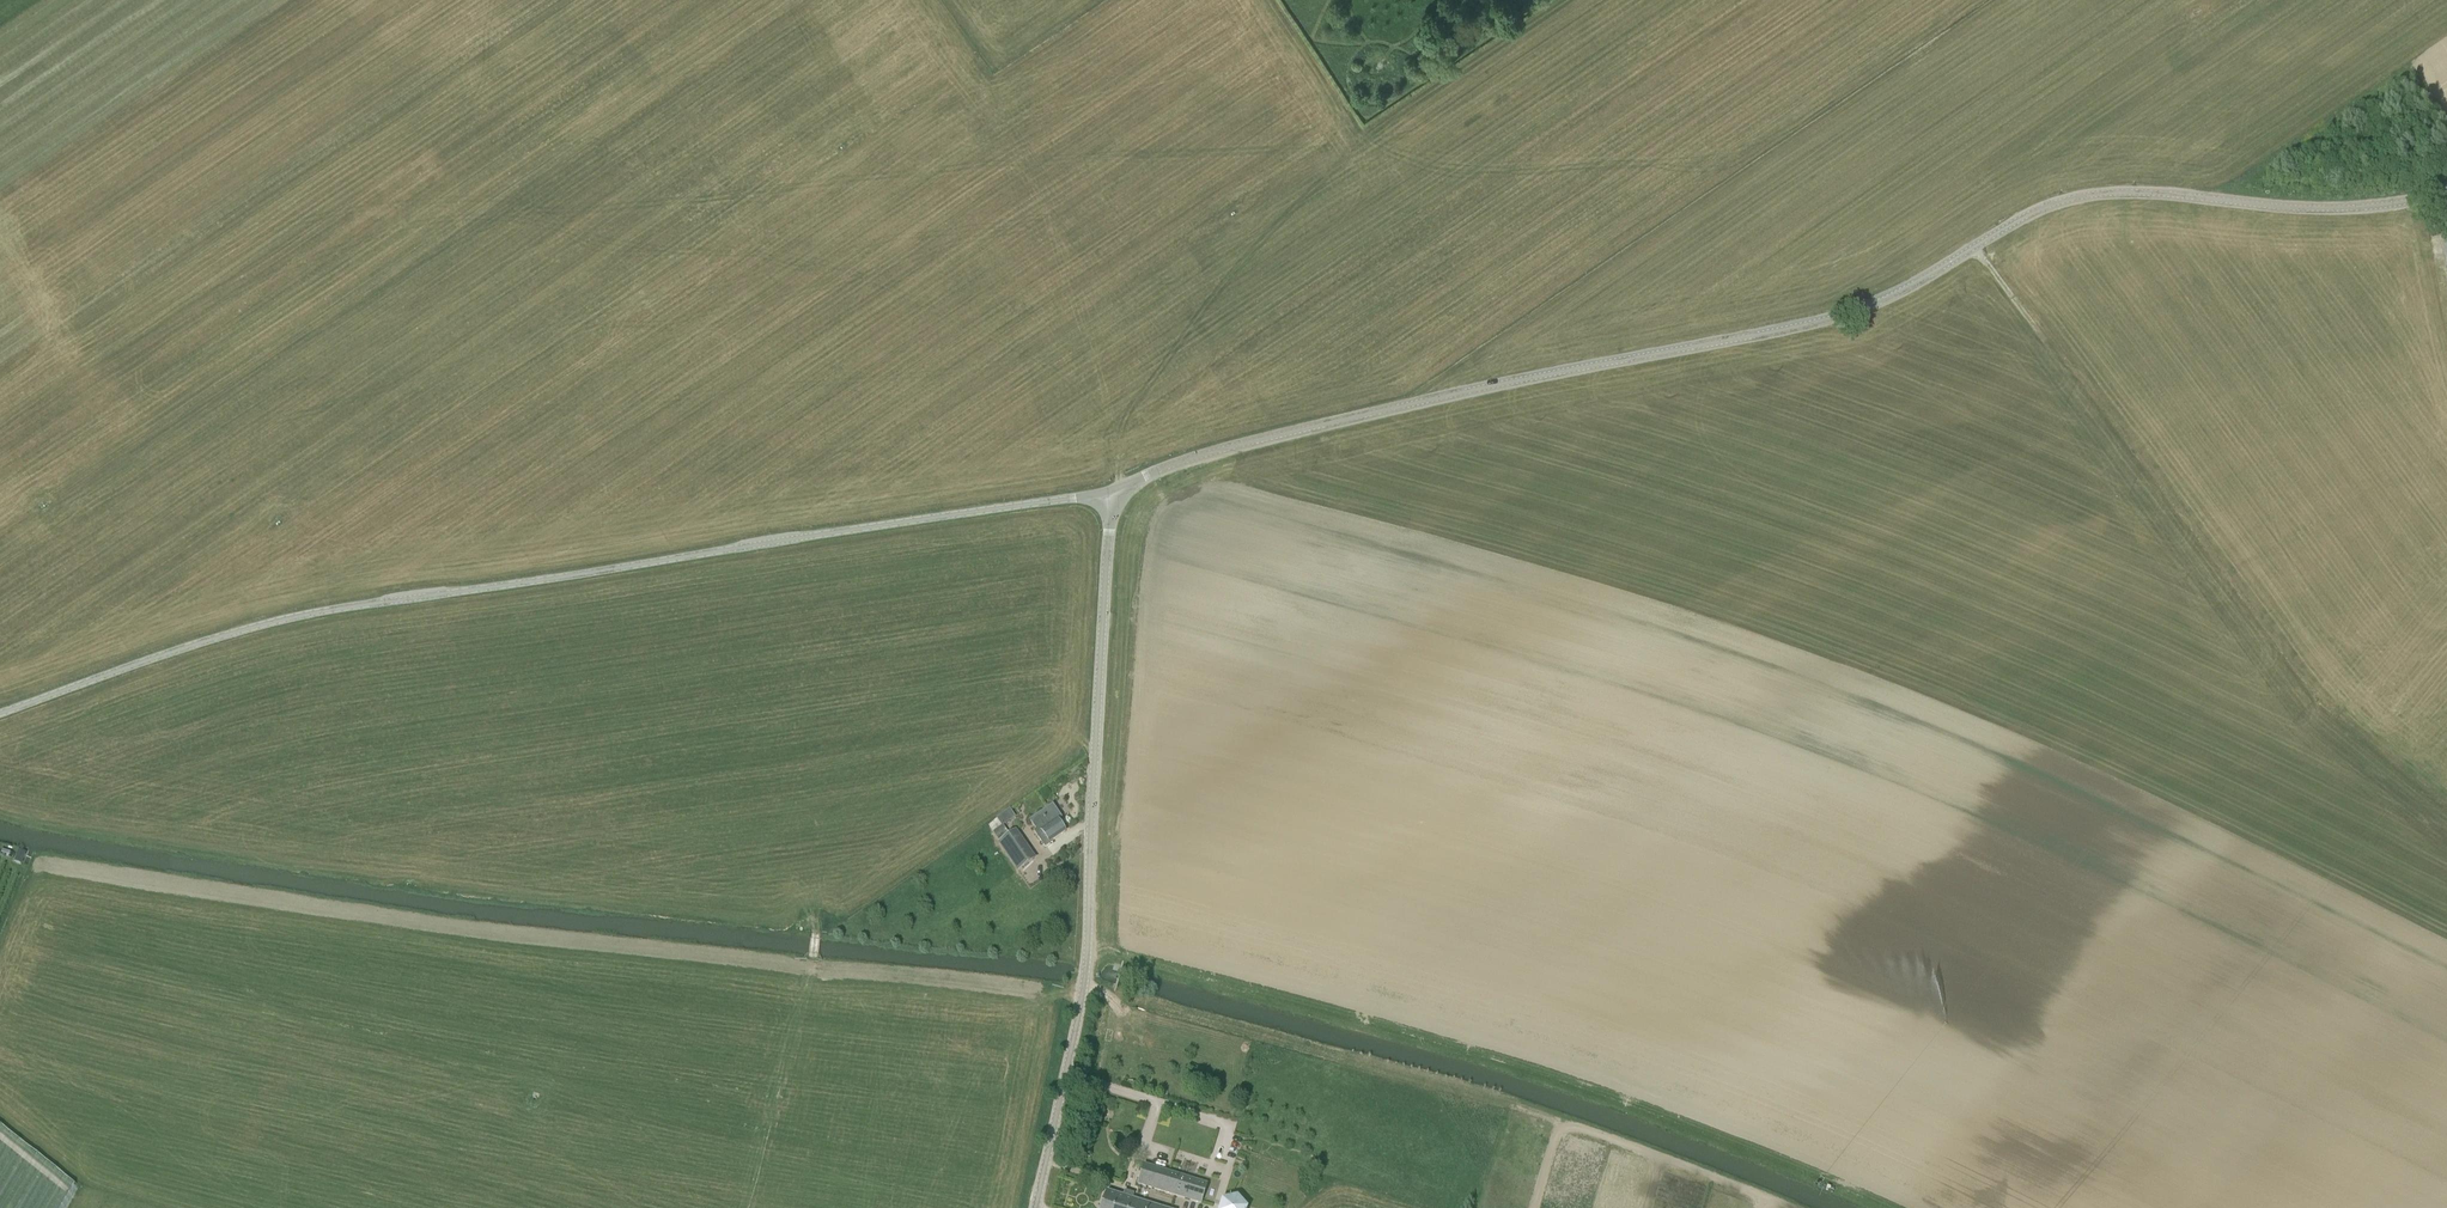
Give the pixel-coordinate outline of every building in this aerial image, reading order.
[(1049,844),(1065,832),(1057,821),(1061,818),(1052,806),(1031,821),(1037,830),(1034,833),(1045,848),(1050,845),(1049,844)] [(1010,809),(996,818),(1002,827),(1016,817),(1010,809)] [(1034,860),(1015,832),(999,843),(1018,871),(1034,860)] [(1207,1184),(1144,1165),(1138,1185),(1201,1204),(1207,1184)] [(1123,1196),(1107,1191),(1102,1207),(1160,1207),(1132,1199),(1134,1195),(1125,1192),(1123,1196)] [(1223,1200),(1220,1207),(1248,1207),(1237,1197),(1223,1200)]
